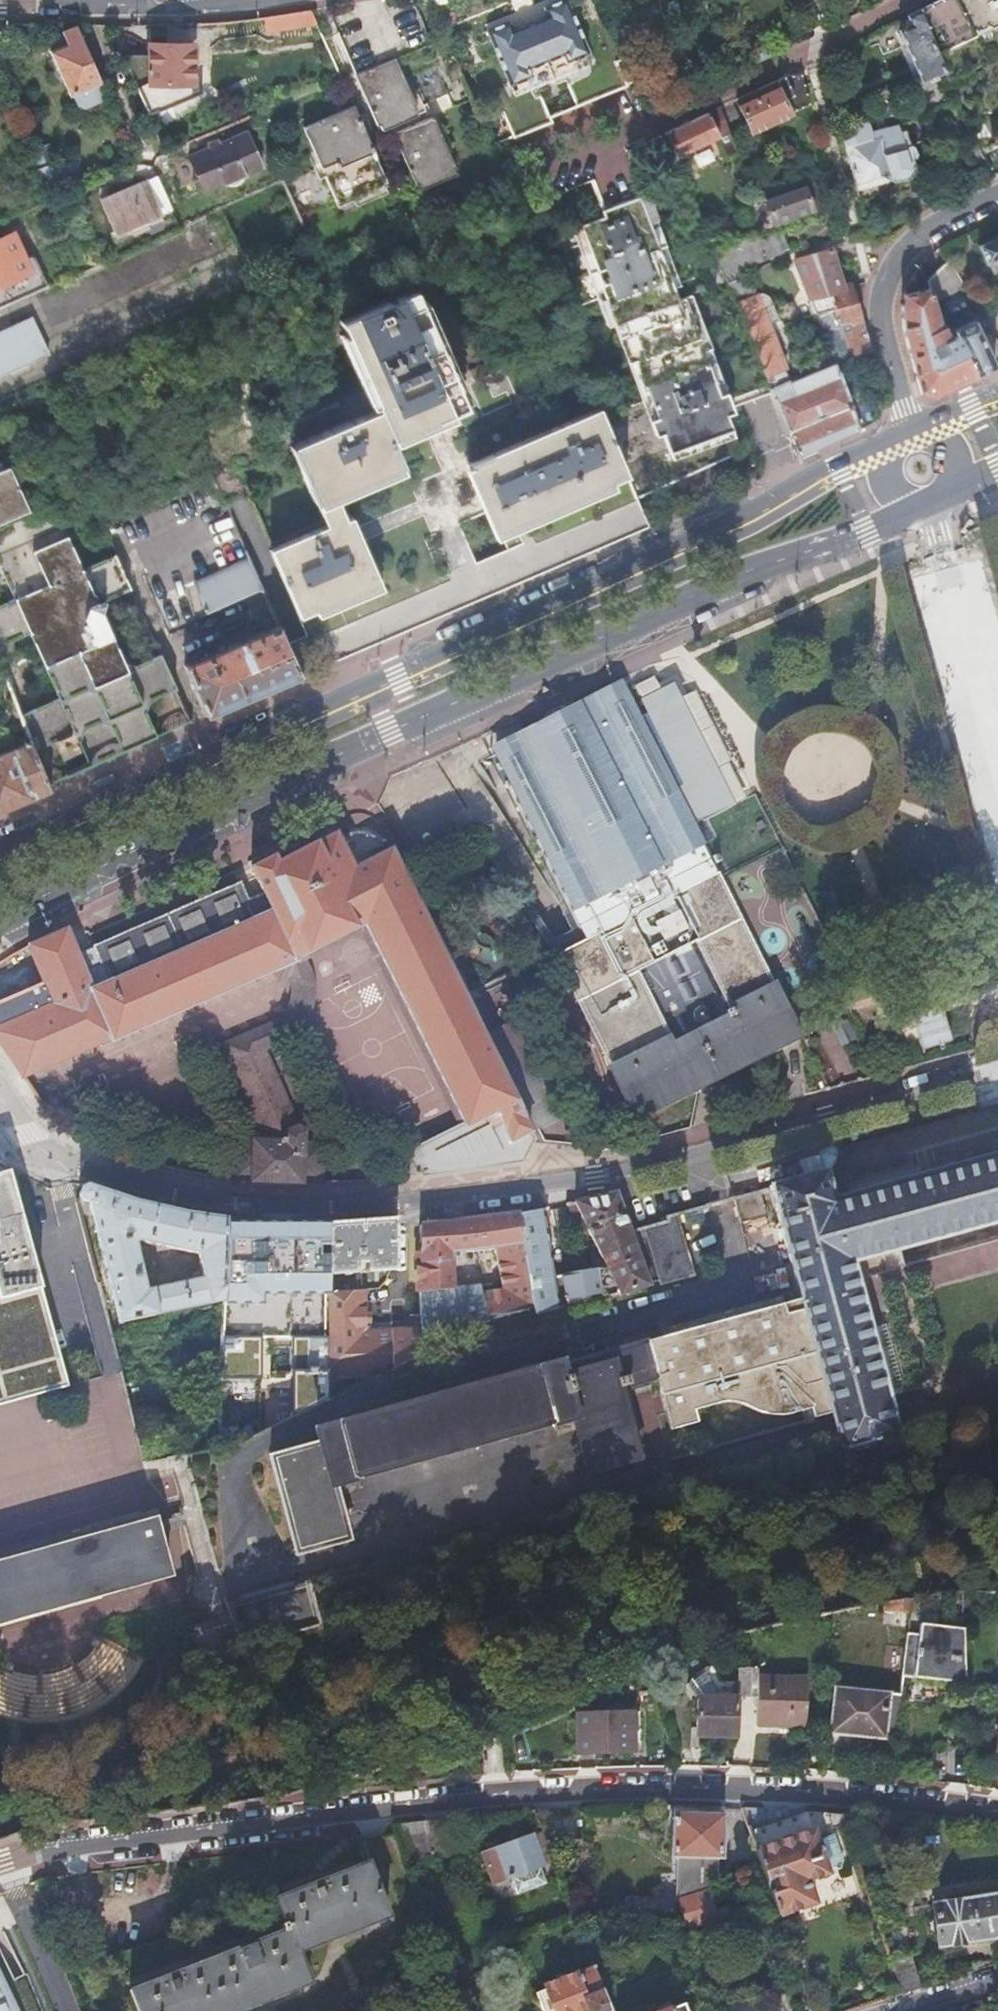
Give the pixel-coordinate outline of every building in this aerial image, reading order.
[(509,81),(530,72),(527,64),(563,48),(566,55),(587,46),(566,0),(546,0),(541,3),(544,10),(508,26),(505,19),(485,28),(509,81)] [(916,8),(934,50),(953,41),(934,0),(932,0),(916,8)] [(953,41),(972,32),(971,30),(957,0),(934,0),(953,41)] [(971,30),(985,23),(986,26),(997,20),(997,0),(957,0),(971,30)] [(916,8),(905,13),(910,23),(896,29),(918,78),(942,68),(934,50),(916,8)] [(266,29),(316,22),(310,9),(262,15),(266,29)] [(83,105),(104,95),(74,25),(62,30),(67,42),(61,44),(48,50),(67,93),(71,92),(75,102),(83,105)] [(918,78),(896,29),(890,32),(912,80),(918,78)] [(56,33),(61,44),(67,42),(62,30),(56,33)] [(758,38),(742,46),(750,65),(767,56),(758,38)] [(121,54),(135,87),(151,80),(192,81),(192,42),(150,42),(150,55),(121,54)] [(135,87),(144,108),(199,86),(200,43),(192,42),(192,81),(151,80),(135,87)] [(530,72),(509,81),(514,93),(592,56),(587,46),(566,55),(563,48),(527,64),(530,72)] [(391,56),(355,72),(377,124),(414,108),(391,56)] [(440,64),(416,75),(427,101),(452,90),(440,64)] [(780,74),(734,96),(749,127),(806,102),(798,72),(780,74)] [(504,110),(515,135),(551,117),(540,94),(504,110)] [(717,104),(662,131),(671,152),(725,126),(717,104)] [(352,105),(302,126),(337,205),(386,185),(352,105)] [(433,116),(392,133),(414,183),(455,167),(433,116)] [(858,118),(837,123),(853,182),(886,171),(894,175),(904,172),(908,164),(904,150),(910,148),(908,141),(902,142),(898,129),(864,139),(858,118)] [(244,132),(188,155),(203,188),(258,165),(244,132)] [(27,162),(37,186),(42,183),(45,192),(81,176),(73,158),(50,168),(48,162),(53,159),(45,142),(28,150),(32,159),(27,162)] [(567,221),(641,184),(632,163),(557,197),(567,221)] [(886,171),(853,182),(855,187),(894,175),(886,171)] [(112,230),(168,206),(155,173),(98,197),(112,230)] [(799,183),(752,200),(756,204),(760,203),(764,216),(768,215),(770,220),(808,207),(799,183)] [(598,408),(625,472),(634,496),(742,447),(727,412),(771,393),(767,384),(764,376),(742,324),(707,340),(641,184),(567,221),(634,372),(591,391),(598,408)] [(35,289),(11,232),(0,237),(0,305),(35,289)] [(976,246),(985,264),(989,263),(993,273),(997,271),(997,236),(976,246)] [(838,287),(830,248),(792,259),(810,313),(812,312),(831,307),(826,290),(838,287)] [(931,301),(962,286),(946,261),(921,273),(926,279),(903,291),(901,301),(900,309),(900,316),(900,323),(920,391),(933,396),(995,366),(972,321),(952,329),(953,334),(947,336),(943,324),(939,325),(931,301)] [(751,293),(739,264),(720,272),(732,300),(751,293)] [(847,285),(838,287),(826,290),(831,307),(836,323),(856,317),(847,285)] [(428,618),(467,601),(448,556),(375,587),(345,518),(338,521),(329,499),(397,470),(384,439),(462,407),(411,288),(338,319),(374,407),(285,447),(308,501),(312,499),(322,523),(272,544),(274,549),(268,551),(289,595),(300,622),(333,607),(353,651),(400,631),(428,618)] [(742,324),(764,376),(780,370),(782,362),(758,301),(736,310),(742,324)] [(836,323),(831,307),(812,312),(823,344),(830,363),(831,367),(839,365),(848,356),(846,352),(864,346),(863,340),(856,317),(836,323)] [(0,332),(0,376),(55,355),(41,317),(0,332)] [(785,377),(767,384),(771,393),(785,427),(797,456),(805,453),(834,440),(853,431),(831,367),(830,363),(787,380),(785,377)] [(605,480),(625,472),(598,408),(460,467),(491,538),(499,535),(518,527),(537,571),(616,537),(597,490),(608,486),(605,480)] [(0,472),(0,522),(30,509),(9,468),(0,472)] [(634,496),(625,472),(605,480),(608,486),(597,490),(616,537),(646,524),(634,496)] [(20,707),(34,741),(33,742),(34,746),(73,730),(87,765),(158,736),(147,711),(153,696),(177,687),(161,650),(138,659),(124,653),(104,606),(110,592),(131,584),(115,550),(86,561),(72,527),(37,542),(51,576),(0,597),(0,638),(30,626),(57,692),(20,707)] [(467,601),(537,571),(518,527),(499,535),(506,550),(473,564),(465,547),(447,555),(448,556),(467,601)] [(295,624),(300,622),(289,595),(268,551),(274,549),(272,544),(262,549),(295,624)] [(207,609),(261,586),(249,557),(195,581),(207,609)] [(318,667),(353,651),(333,607),(300,622),(307,640),(318,667)] [(300,674),(289,647),(278,624),(187,664),(209,715),(230,705),(300,674)] [(311,670),(318,667),(307,640),(298,644),(289,647),(300,674),(311,670)] [(697,827),(620,675),(492,739),(583,924),(711,862),(713,860),(697,827)] [(0,755),(0,812),(51,790),(34,746),(33,742),(0,755)] [(69,930),(30,948),(50,994),(0,1015),(0,1040),(25,1077),(114,1040),(115,1043),(297,965),(295,962),(365,928),(466,1125),(412,1152),(414,1157),(397,1165),(404,1179),(522,1162),(537,1138),(393,854),(354,871),(337,840),(278,866),(274,859),(250,869),(263,896),(247,904),(238,886),(96,949),(110,982),(95,989),(69,930)] [(564,951),(557,954),(637,1115),(796,1036),(711,862),(583,924),(564,951)] [(660,1023),(721,992),(694,936),(631,967),(660,1023)] [(231,1054),(269,1143),(278,1143),(279,1132),(285,1125),(301,1125),(263,1040),(231,1054)] [(114,1044),(43,1073),(50,1090),(98,1071),(106,1089),(130,1079),(126,1068),(124,1068),(114,1044)] [(258,1143),(255,1180),(305,1183),(307,1144),(307,1136),(301,1125),(285,1125),(279,1132),(278,1143),(269,1143),(258,1143)] [(236,1179),(255,1180),(258,1143),(239,1142),(236,1179)] [(305,1183),(324,1183),(325,1145),(307,1144),(305,1183)] [(622,1387),(657,1377),(662,1394),(817,1351),(843,1445),(897,1431),(850,1261),(997,1220),(997,1156),(834,1201),(826,1172),(772,1187),(803,1299),(612,1351),(622,1387)] [(67,1386),(9,1172),(0,1175),(0,1405),(67,1386)] [(229,1221),(229,1219),(192,1213),(169,1208),(141,1201),(86,1184),(78,1202),(81,1214),(93,1211),(120,1321),(226,1300),(229,1221)] [(767,1211),(761,1189),(744,1193),(750,1216),(767,1211)] [(534,1305),(536,1313),(599,1299),(623,1294),(651,1284),(631,1228),(629,1223),(618,1194),(566,1204),(574,1220),(582,1216),(608,1266),(597,1269),(554,1277),(550,1247),(547,1224),(554,1223),(551,1207),(521,1213),(534,1305)] [(669,1218),(631,1228),(651,1284),(701,1271),(684,1209),(668,1213),(669,1218)] [(423,1284),(422,1287),(424,1325),(427,1325),(427,1328),(427,1337),(489,1323),(489,1314),(534,1305),(521,1213),(450,1222),(422,1224),(422,1241),(423,1284)] [(668,1213),(629,1223),(631,1228),(669,1218),(668,1213)] [(348,1222),(330,1223),(330,1275),(358,1273),(357,1262),(368,1261),(368,1271),(390,1269),(396,1269),(399,1217),(348,1222)] [(226,1300),(226,1305),(262,1307),(263,1293),(329,1295),(329,1292),(330,1275),(330,1223),(291,1223),(261,1222),(229,1221),(226,1300)] [(588,1239),(550,1247),(554,1277),(597,1269),(588,1239)] [(328,1382),(374,1382),(426,1358),(427,1338),(391,1338),(365,1338),(365,1329),(372,1330),(372,1320),(366,1320),(368,1289),(329,1292),(329,1295),(328,1382)] [(391,1338),(427,1338),(427,1337),(427,1328),(390,1328),(391,1338)] [(590,1470),(641,1456),(622,1387),(612,1351),(612,1349),(563,1363),(563,1361),(314,1429),(318,1443),(270,1456),(297,1552),(346,1538),(332,1484),(352,1479),(352,1477),(553,1420),(554,1423),(574,1418),(590,1470)] [(170,1573),(155,1520),(0,1563),(0,1621),(170,1573)] [(305,1583),(227,1605),(239,1649),(317,1627),(305,1583)] [(902,1633),(898,1676),(963,1684),(960,1629),(917,1624),(915,1635),(902,1633)] [(109,1735),(130,1652),(75,1638),(65,1678),(0,1661),(0,1707),(109,1735)] [(744,1697),(744,1666),(734,1665),(732,1696),(744,1697)] [(753,1667),(744,1666),(744,1697),(751,1697),(749,1726),(800,1729),(803,1678),(752,1676),(753,1667)] [(732,1737),(731,1681),(714,1681),(703,1668),(684,1683),(681,1685),(691,1697),(692,1738),(732,1737)] [(688,1697),(691,1697),(681,1685),(681,1689),(688,1697)] [(850,1737),(893,1740),(897,1696),(833,1691),(828,1752),(849,1754),(850,1737)] [(628,1713),(572,1716),(574,1756),(630,1753),(628,1713)] [(497,1745),(484,1745),(486,1773),(498,1772),(497,1745)] [(842,1815),(825,1814),(831,1830),(845,1825),(842,1815)] [(722,1819),(676,1818),(676,1857),(721,1859),(722,1819)] [(450,1820),(423,1823),(391,1826),(394,1835),(404,1862),(431,1855),(453,1853),(450,1820)] [(542,1862),(551,1859),(541,1835),(533,1838),(532,1835),(481,1854),(494,1884),(543,1865),(542,1862)] [(813,1835),(758,1853),(780,1917),(813,1906),(805,1884),(827,1876),(813,1835)] [(127,1993),(134,2010),(233,2010),(306,1982),(296,1955),(386,1920),(365,1866),(275,1901),(286,1930),(127,1993)] [(709,1895),(679,1905),(688,1933),(719,1922),(709,1895)] [(932,1928),(932,1933),(935,1935),(940,1935),(941,1950),(997,1946),(997,1904),(938,1909),(939,1924),(935,1925),(932,1928)] [(0,1936),(0,1956),(13,1983),(25,1978),(4,1934),(0,1936)] [(893,1964),(903,1996),(924,1990),(913,1959),(893,1964)] [(593,1968),(542,1987),(543,1991),(534,1995),(540,2010),(609,2010),(593,1968)] [(0,1974),(0,2010),(18,2010),(0,1974)]
